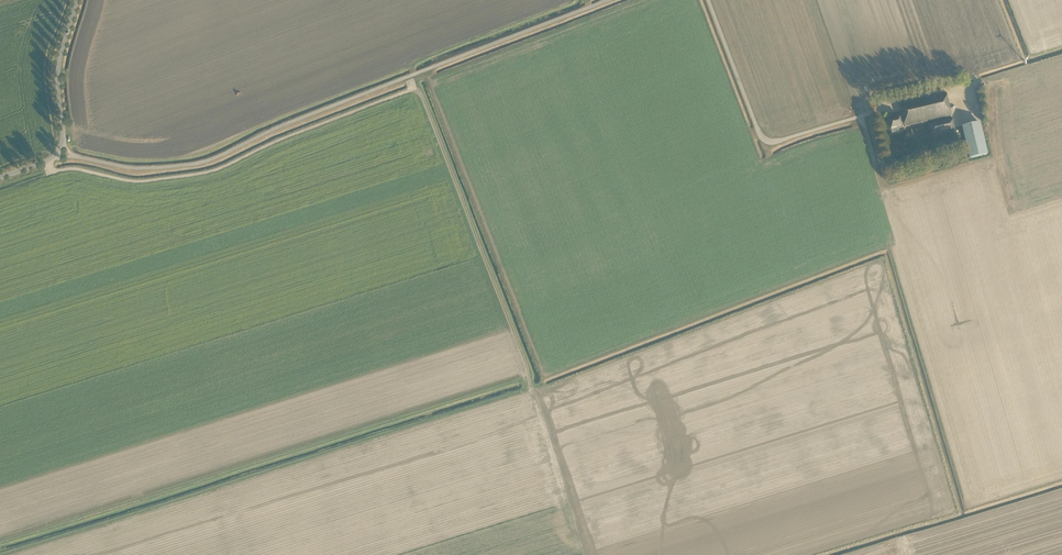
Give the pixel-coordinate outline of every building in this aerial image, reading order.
[(904,126),(905,128),(952,116),(946,93),(899,104),(903,119),(900,120),(900,118),(896,119),(895,118),(892,119),(893,120),(889,121),(891,129),(897,128),(898,129),(902,128),(902,127),(904,126)] [(955,131),(952,118),(927,124),(931,137),(955,131)] [(975,123),(962,126),(962,129),(968,152),(969,158),(983,155),(975,123)]
